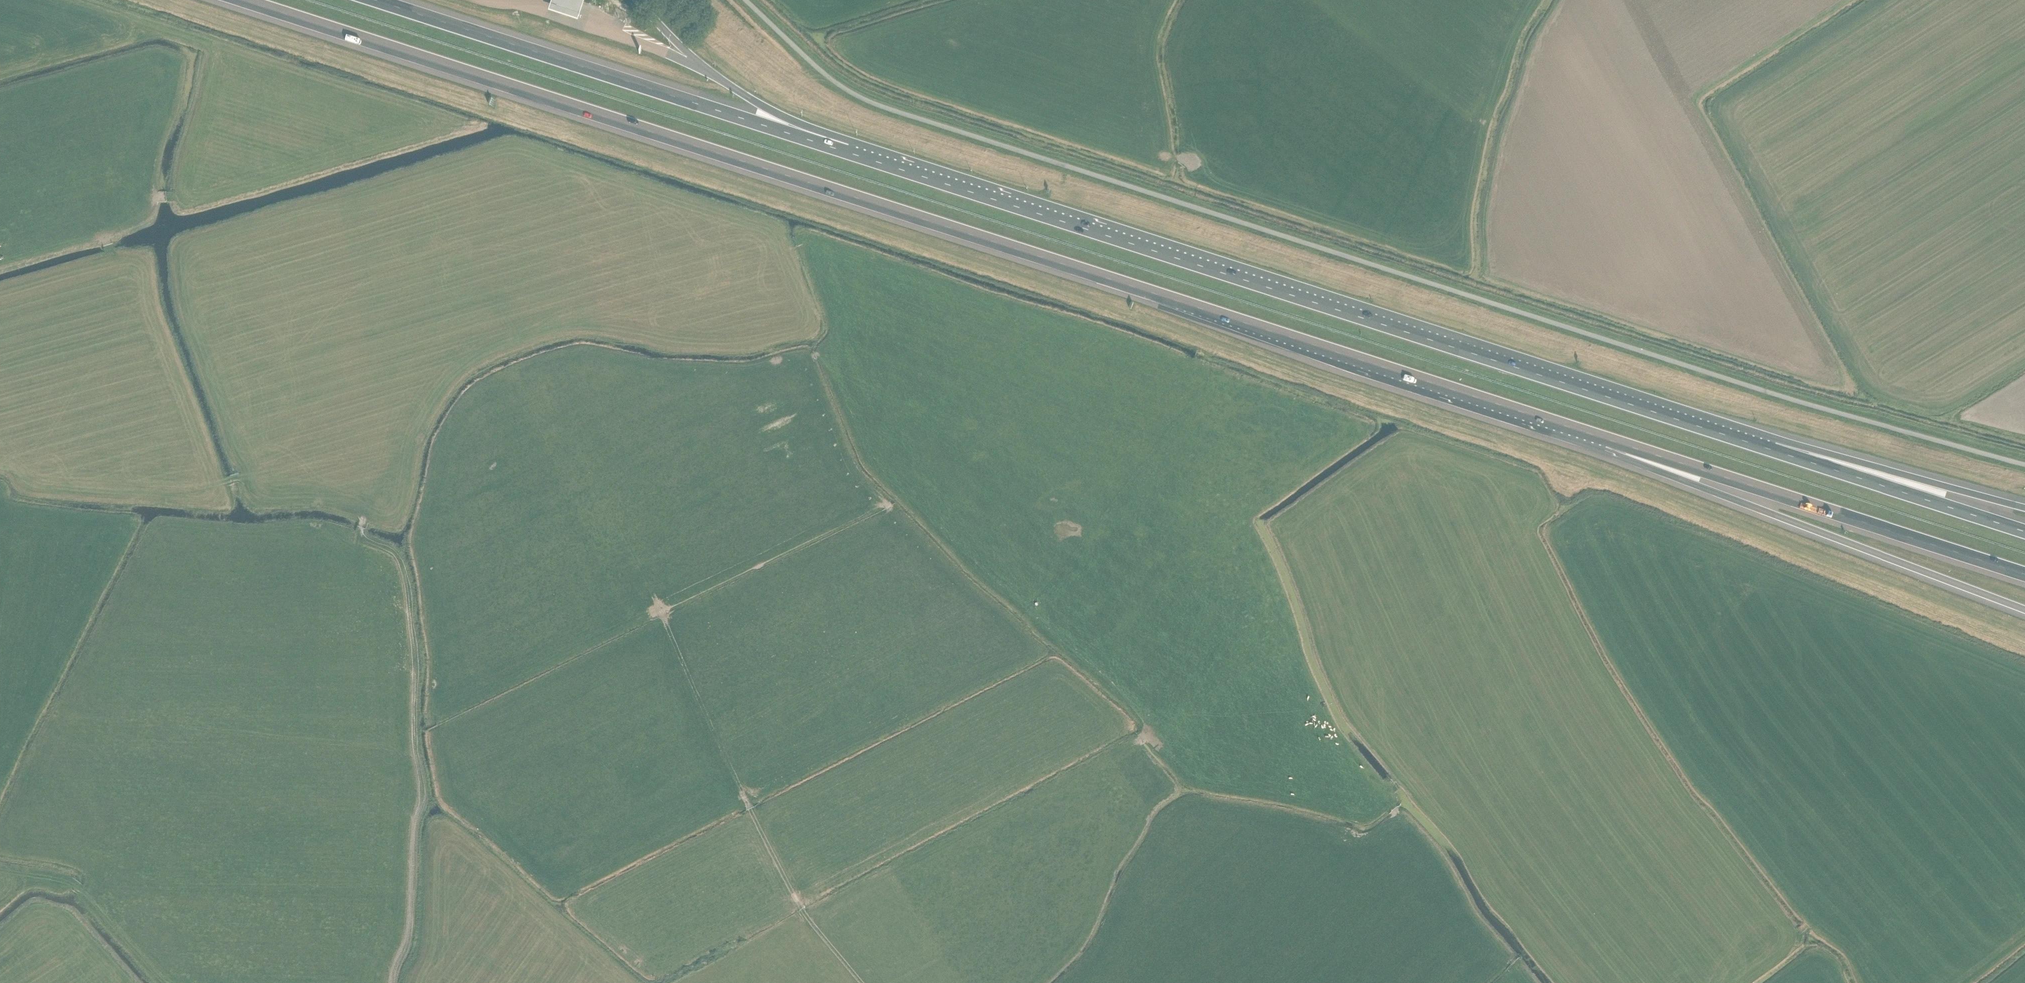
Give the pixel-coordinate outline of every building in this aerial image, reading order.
[(573,0),(552,0),(548,14),(577,23),(584,3),(574,0),(573,0)]
